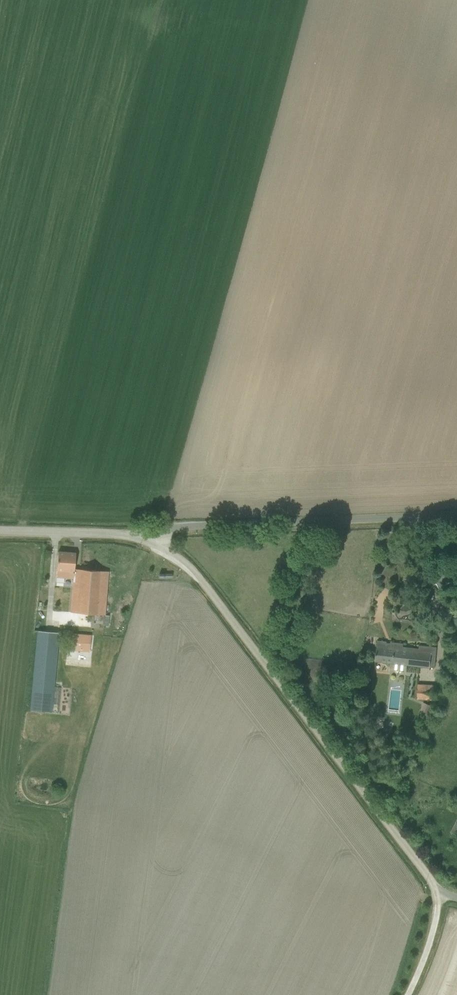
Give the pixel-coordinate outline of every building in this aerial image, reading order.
[(70,612),(105,615),(108,572),(74,569),(75,553),(57,552),(56,582),(63,583),(64,578),(73,579),(72,582),(70,612)] [(418,612),(422,611),(427,610),(425,601),(421,602),(417,603),(418,612)] [(73,630),(69,630),(67,650),(87,652),(88,635),(73,634),(73,630)] [(32,709),(52,711),(58,633),(39,631),(32,709)] [(375,661),(434,667),(436,648),(419,646),(418,651),(402,650),(403,644),(390,642),(390,643),(386,643),(386,642),(377,641),(375,661)] [(288,678),(293,684),(297,680),(293,674),(288,678)] [(416,700),(435,701),(436,685),(417,684),(416,700)] [(428,717),(432,706),(423,702),(419,713),(428,717)]
